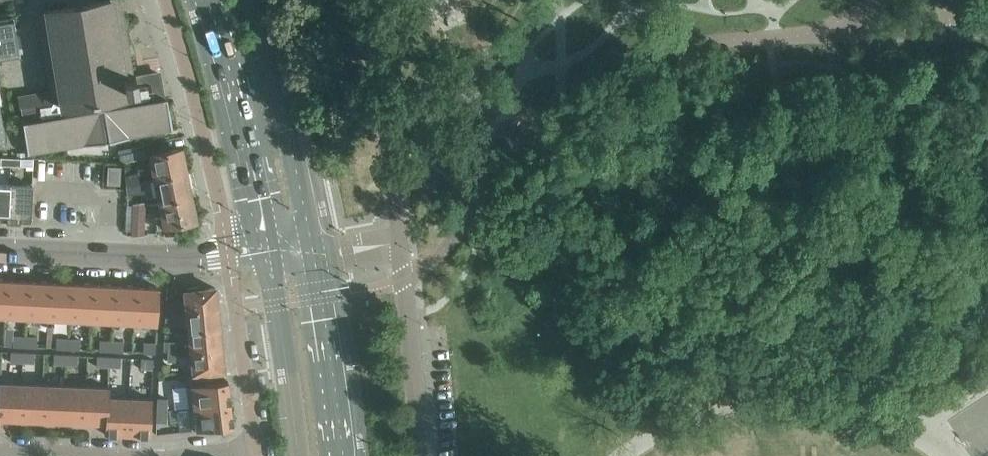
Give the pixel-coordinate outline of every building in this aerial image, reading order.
[(162,98),(161,90),(159,73),(157,73),(157,74),(136,77),(135,74),(133,75),(130,57),(131,56),(131,55),(128,55),(125,38),(127,38),(127,36),(125,36),(122,19),(124,19),(124,17),(122,17),(119,0),(105,0),(39,11),(43,31),(41,31),(41,33),(43,32),(46,50),(44,50),(44,52),(46,51),(49,69),(47,69),(47,71),(49,70),(52,88),(50,88),(50,90),(52,89),(53,91),(18,97),(20,107),(23,106),(26,121),(23,122),(28,153),(29,153),(85,143),(85,145),(129,137),(129,136),(171,129),(171,130),(172,129),(167,97),(162,98)] [(19,55),(13,15),(0,18),(0,58),(19,55)] [(118,149),(121,162),(146,157),(143,144),(118,149)] [(150,155),(155,179),(186,172),(185,172),(181,150),(181,149),(181,148),(150,155)] [(1,157),(0,165),(10,165),(11,157),(1,157)] [(11,157),(10,165),(20,166),(21,158),(11,157)] [(121,167),(108,166),(107,184),(120,185),(121,167)] [(155,179),(159,202),(191,196),(191,195),(190,196),(185,173),(186,173),(186,172),(155,179)] [(125,175),(126,184),(141,181),(139,173),(125,175)] [(141,181),(126,184),(127,194),(143,190),(141,181)] [(0,183),(0,220),(8,221),(10,183),(0,183)] [(33,184),(10,183),(8,221),(31,222),(33,184)] [(191,196),(159,202),(162,216),(155,218),(157,229),(196,221),(196,220),(195,220),(190,197),(191,197),(191,196)] [(133,205),(132,235),(144,234),(145,202),(133,205)] [(29,281),(8,280),(6,317),(28,318),(29,281)] [(51,282),(29,281),(28,318),(49,319),(51,282)] [(72,283),(51,282),(49,319),(71,320),(72,283)] [(94,284),(72,283),(71,320),(92,321),(94,284)] [(116,285),(94,284),(92,321),(114,322),(116,285)] [(137,286),(116,285),(114,322),(135,323),(137,286)] [(160,287),(137,286),(135,323),(158,324),(160,287)] [(179,310),(187,311),(218,307),(217,298),(218,296),(218,291),(216,289),(215,287),(197,289),(196,287),(184,288),(186,301),(170,300),(170,310),(179,310)] [(187,311),(189,331),(220,328),(220,326),(222,324),(221,318),(219,316),(218,307),(187,311)] [(170,310),(169,321),(176,322),(179,322),(179,310),(170,310)] [(189,331),(192,352),(222,349),(221,340),(223,338),(223,332),(220,330),(220,328),(189,331)] [(26,346),(26,336),(14,336),(14,346),(26,346)] [(38,347),(38,337),(26,336),(26,346),(38,347)] [(70,338),(58,338),(57,348),(69,348),(70,338)] [(82,339),(70,338),(69,348),(81,349),(82,339)] [(113,340),(101,340),(100,350),(112,350),(113,340)] [(125,341),(113,340),(112,350),(124,351),(125,341)] [(168,341),(168,351),(179,352),(179,341),(168,341)] [(157,342),(145,342),(144,352),(156,352),(157,342)] [(222,349),(192,352),(194,372),(203,373),(214,371),(214,373),(222,372),(222,370),(225,370),(225,368),(226,365),(226,359),(223,358),(222,349)] [(179,352),(168,351),(167,361),(178,361),(179,352)] [(22,352),(11,352),(10,361),(22,362),(22,352)] [(34,353),(22,352),(22,362),(34,363),(34,353)] [(66,354),(54,354),(53,363),(65,364),(66,354)] [(77,365),(78,355),(66,354),(65,364),(77,365)] [(109,356),(97,356),(96,366),(108,366),(109,356)] [(120,367),(121,357),(109,356),(108,366),(120,367)] [(153,358),(141,358),(140,368),(153,368),(153,358)] [(229,403),(226,380),(184,385),(187,408),(229,403)] [(0,386),(0,423),(19,424),(21,387),(0,386)] [(43,388),(21,387),(19,424),(41,425),(43,388)] [(64,389),(43,388),(41,425),(63,426),(64,389)] [(86,390),(64,389),(63,426),(84,427),(86,390)] [(107,391),(86,390),(84,427),(105,428),(104,434),(105,434),(107,391)] [(108,397),(108,391),(107,391),(105,434),(127,435),(129,398),(108,397)] [(157,409),(167,409),(167,398),(157,397),(157,409)] [(151,399),(129,398),(127,435),(150,436),(151,399)] [(229,403),(187,408),(190,430),(231,425),(229,403)] [(166,421),(167,409),(157,409),(156,421),(166,421)]
